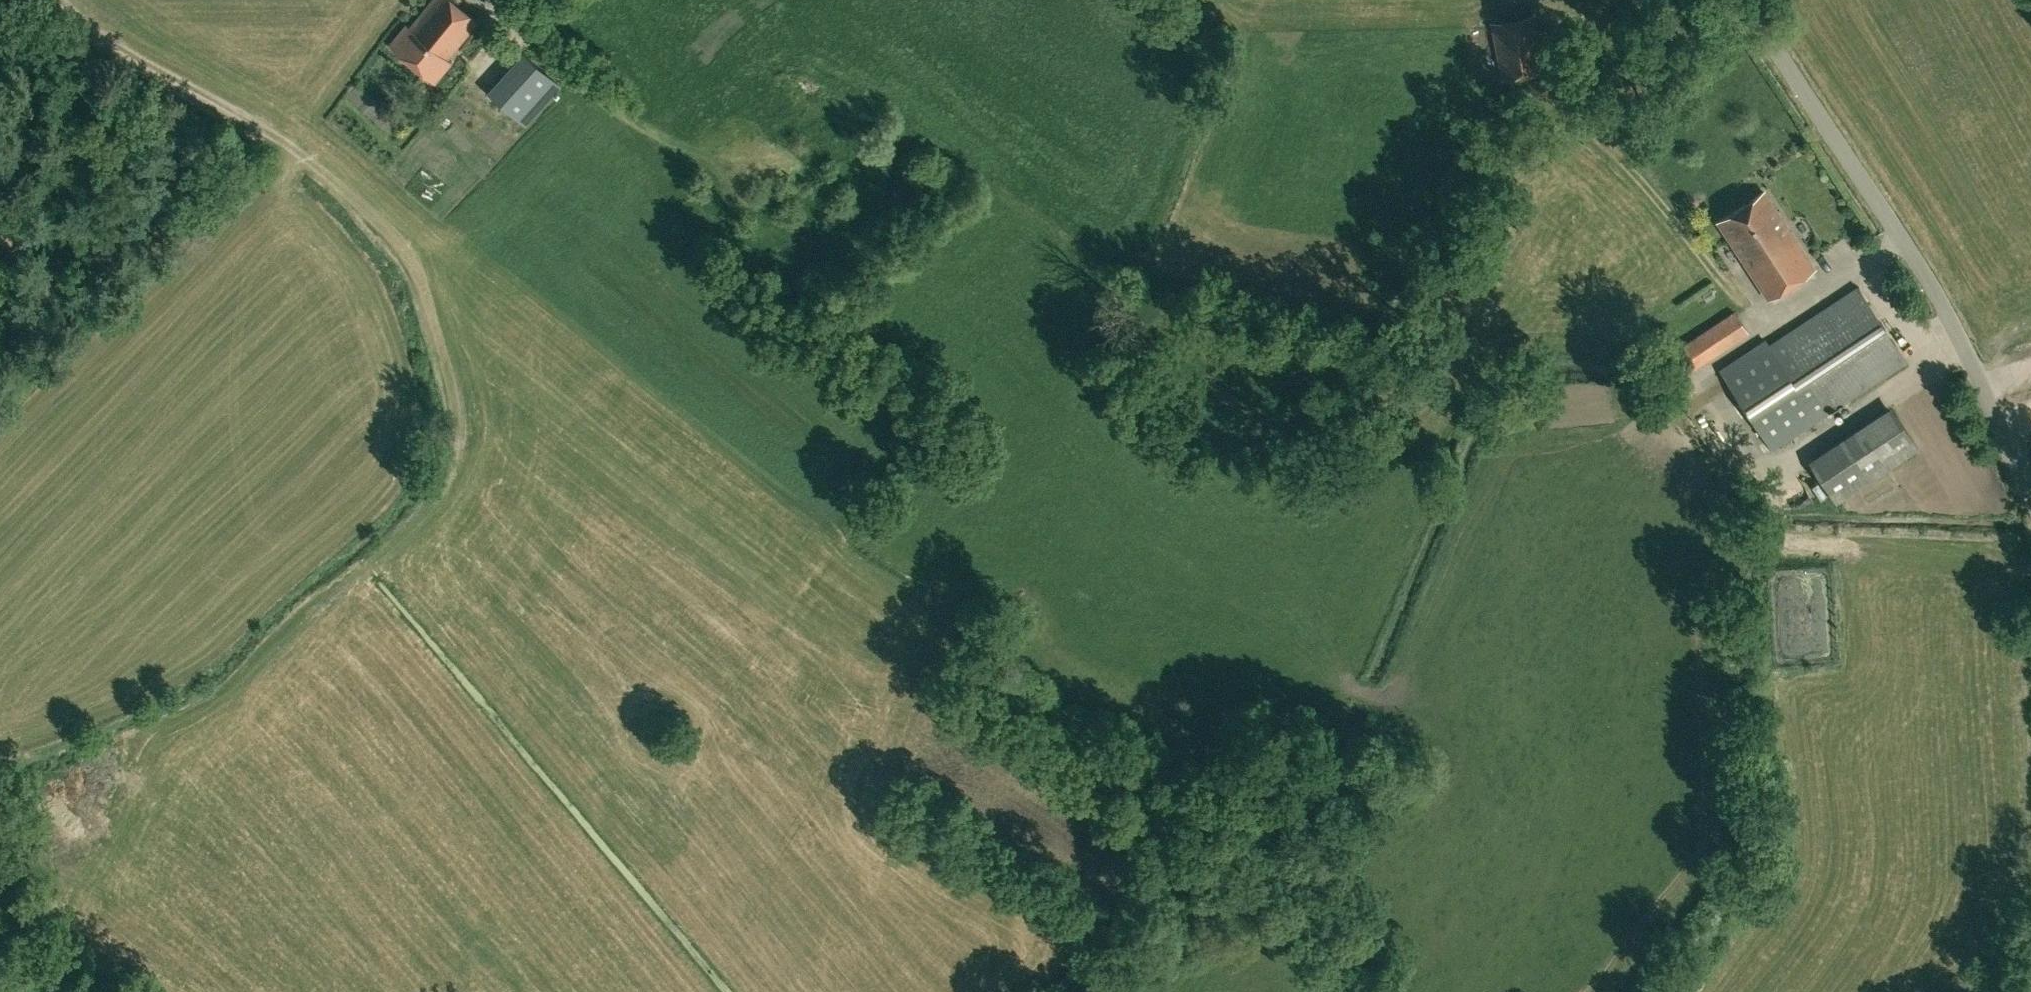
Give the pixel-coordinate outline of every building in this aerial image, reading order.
[(452,0),(435,0),(411,28),(407,25),(390,45),(434,82),(451,62),(447,59),(478,22),(452,0)] [(1536,18),(1490,26),(1501,75),(1544,67),(1536,18)] [(1765,244),(1789,229),(1763,191),(1741,206),(1765,244)] [(1765,244),(1741,206),(1718,221),(1742,259),(1767,298),(1815,267),(1789,229),(1765,244)] [(1859,288),(1767,345),(1816,420),(1906,360),(1859,288)] [(1735,311),(1660,360),(1674,381),(1749,332),(1735,311)] [(1767,345),(1763,340),(1718,368),(1772,449),(1816,420),(1767,345)] [(1892,406),(1871,419),(1900,463),(1918,450),(1892,406)]
